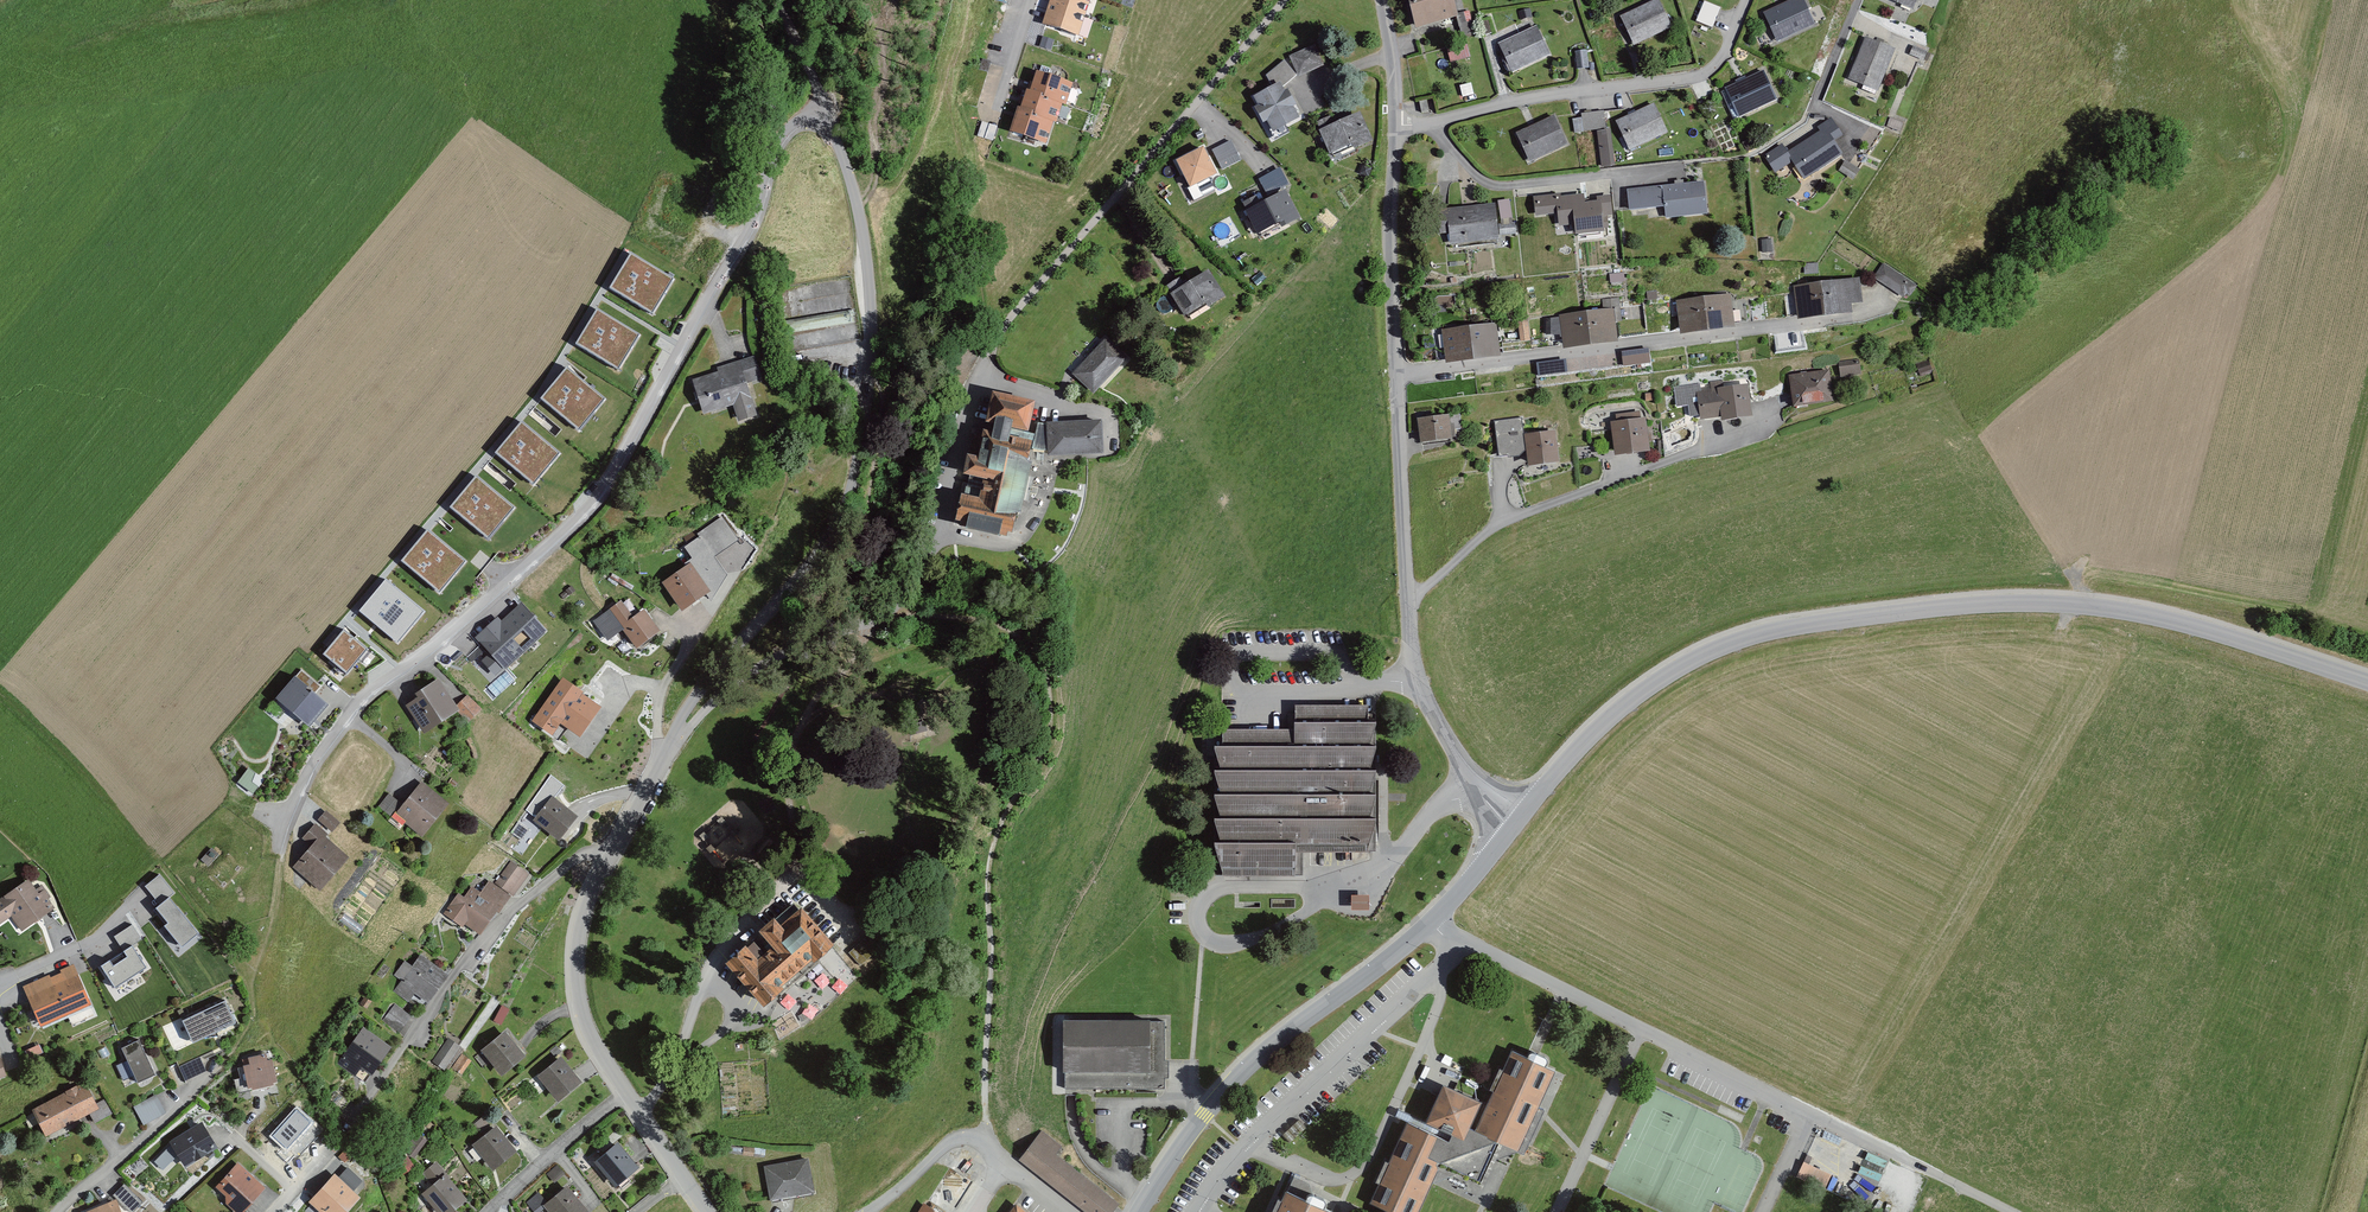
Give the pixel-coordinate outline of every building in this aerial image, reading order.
[(1043,25),(1080,37),(1091,0),(1051,0),(1043,25)] [(1457,20),(1462,40),(1476,37),(1469,11),(1457,14),(1454,0),(1409,0),(1416,30),(1457,20)] [(1803,0),(1799,0),(1765,16),(1778,44),(1816,27),(1803,0)] [(1916,10),(1920,0),(1892,0),(1916,10)] [(1673,31),(1659,1),(1620,18),(1627,34),(1624,36),(1631,50),(1673,31)] [(1721,11),(1704,3),(1695,23),(1713,31),(1721,11)] [(1530,20),(1529,11),(1517,12),(1517,21),(1530,20)] [(1550,56),(1537,27),(1499,44),(1505,58),(1502,59),(1509,75),(1550,56)] [(1898,51),(1865,38),(1848,78),(1881,92),(1898,51)] [(1447,49),(1451,65),(1471,59),(1466,43),(1447,49)] [(1324,66),(1315,45),(1289,56),(1298,77),(1324,66)] [(1576,51),(1577,70),(1587,69),(1586,51),(1576,51)] [(988,71),(990,62),(983,60),(980,69),(988,71)] [(1285,92),(1283,87),(1296,77),(1284,62),(1265,77),(1272,89),(1255,97),(1260,107),(1256,109),(1264,125),(1268,123),(1273,133),(1300,120),(1294,108),(1297,106),(1289,90),(1285,92)] [(1075,84),(1039,72),(1032,91),(1028,90),(1022,109),(1019,108),(1011,131),(1047,143),(1054,123),(1057,124),(1064,103),(1068,104),(1075,84)] [(1778,101),(1764,72),(1726,91),(1740,120),(1778,101)] [(1474,98),(1471,85),(1459,88),(1463,101),(1474,98)] [(1654,104),(1616,123),(1630,151),(1668,133),(1654,104)] [(1606,130),(1603,111),(1581,114),(1581,119),(1571,120),(1573,134),(1606,130)] [(1341,122),(1337,115),(1317,124),(1332,157),(1355,147),(1357,152),(1375,144),(1361,113),(1341,122)] [(1567,146),(1554,118),(1516,136),(1529,164),(1567,146)] [(1904,124),(1891,119),(1887,128),(1901,133),(1904,124)] [(1844,137),(1832,120),(1819,129),(1820,131),(1789,152),(1784,145),(1764,157),(1776,175),(1794,163),(1806,181),(1844,156),(1836,142),(1844,137)] [(998,127),(981,122),(976,137),(993,142),(998,127)] [(1615,166),(1610,131),(1597,133),(1603,168),(1615,166)] [(1231,142),(1212,152),(1220,167),(1239,157),(1231,142)] [(1219,176),(1205,149),(1177,163),(1191,190),(1219,176)] [(1861,171),(1846,162),(1840,171),(1854,181),(1861,171)] [(1289,185),(1280,169),(1259,180),(1268,196),(1289,185)] [(1706,184),(1628,191),(1630,211),(1667,208),(1668,218),(1708,214),(1706,184)] [(1302,220),(1287,191),(1265,202),(1262,195),(1243,204),(1260,237),(1283,226),(1284,229),(1302,220)] [(1555,200),(1555,195),(1533,197),(1535,216),(1559,214),(1561,231),(1578,229),(1579,236),(1608,233),(1606,216),(1613,215),(1611,196),(1597,198),(1598,203),(1587,204),(1586,197),(1555,200)] [(1512,219),(1510,201),(1499,203),(1501,221),(1512,219)] [(1500,243),(1495,204),(1438,211),(1441,236),(1451,235),(1452,249),(1500,243)] [(1774,253),(1773,239),(1764,240),(1765,253),(1774,253)] [(631,252),(610,287),(651,312),(672,277),(631,252)] [(1920,289),(1882,265),(1874,278),(1894,291),(1889,298),(1901,305),(1905,299),(1911,302),(1920,289)] [(1227,299),(1210,271),(1189,284),(1184,277),(1166,288),(1187,320),(1209,306),(1211,309),(1227,299)] [(1629,282),(1628,273),(1611,275),(1612,283),(1629,282)] [(1865,304),(1862,279),(1797,288),(1801,321),(1857,313),(1856,305),(1865,304)] [(1658,300),(1657,291),(1648,292),(1649,301),(1658,300)] [(1738,328),(1733,294),(1677,303),(1683,337),(1738,328)] [(1551,309),(1550,299),(1538,300),(1539,310),(1551,309)] [(1622,320),(1619,299),(1602,301),(1603,310),(1560,316),(1565,350),(1621,343),(1618,320),(1622,320)] [(597,309),(577,344),(619,368),(639,333),(597,309)] [(1532,342),(1529,320),(1519,321),(1521,343),(1532,342)] [(1502,358),(1498,324),(1443,331),(1447,365),(1502,358)] [(1129,360),(1108,339),(1072,374),(1093,395),(1129,360)] [(1651,350),(1624,352),(1626,367),(1652,365),(1651,350)] [(763,381),(757,358),(717,369),(719,374),(695,380),(705,415),(736,407),(740,423),(758,418),(749,385),(763,381)] [(1862,361),(1841,363),(1843,378),(1863,375),(1862,361)] [(1933,373),(1930,362),(1918,366),(1922,377),(1933,373)] [(567,366),(541,398),(578,429),(604,397),(567,366)] [(1837,402),(1832,370),(1791,377),(1796,408),(1837,402)] [(1752,385),(1698,393),(1702,421),(1724,418),(1725,422),(1757,418),(1752,385)] [(1039,403),(996,393),(989,425),(996,426),(995,432),(987,430),(981,457),(971,454),(966,476),(969,476),(958,524),(1017,537),(1022,515),(1026,516),(1038,461),(1032,460),(1038,436),(1032,434),(1039,403)] [(1617,423),(1613,423),(1617,457),(1653,452),(1648,419),(1641,420),(1640,412),(1616,415),(1617,423)] [(1456,440),(1453,415),(1419,420),(1422,444),(1456,440)] [(1527,454),(1521,420),(1496,424),(1501,458),(1527,454)] [(523,421),(497,452),(534,483),(560,452),(523,421)] [(1047,425),(1039,426),(1038,452),(1049,451),(1050,457),(1106,454),(1105,421),(1047,424),(1047,425)] [(1558,432),(1527,437),(1532,468),(1562,463),(1558,432)] [(477,475),(450,506),(487,537),(514,506),(477,475)] [(428,529),(401,560),(438,591),(465,560),(428,529)] [(712,594),(691,566),(664,585),(684,614),(712,594)] [(408,642),(435,604),(391,572),(364,610),(408,642)] [(498,615),(474,637),(488,652),(504,669),(547,629),(521,601),(502,619),(498,615)] [(662,633),(646,611),(635,619),(623,603),(594,624),(608,643),(624,632),(639,651),(662,633)] [(367,648),(343,629),(324,652),(348,672),(367,648)] [(504,669),(488,652),(480,659),(495,674),(504,669)] [(296,677),(266,712),(281,725),(291,714),(308,728),(328,704),(296,677)] [(457,705),(439,680),(416,696),(418,700),(408,707),(427,735),(458,713),(466,724),(482,713),(470,696),(457,705)] [(604,708),(573,688),(553,719),(584,738),(604,708)] [(1373,852),(1372,706),(1296,706),(1296,729),(1219,730),(1220,877),(1302,876),(1301,852),(1373,852)] [(451,803),(422,781),(404,804),(390,794),(379,808),(396,821),(400,816),(408,823),(407,825),(424,838),(451,803)] [(579,818),(553,798),(535,821),(561,841),(579,818)] [(341,825),(326,813),(319,821),(334,833),(341,825)] [(328,837),(315,826),(301,842),(310,850),(293,869),(320,894),(350,861),(326,839),(328,837)] [(216,855),(211,850),(201,860),(207,865),(216,855)] [(531,876),(511,863),(495,885),(490,882),(482,893),(473,887),(465,898),(459,894),(442,918),(462,931),(465,926),(482,937),(498,913),(500,915),(513,896),(516,898),(531,876)] [(160,873),(143,887),(159,906),(154,910),(168,927),(163,931),(179,950),(200,933),(171,899),(177,893),(160,873)] [(29,882),(0,901),(0,927),(12,919),(21,934),(56,911),(41,888),(36,892),(29,882)] [(1362,894),(1351,894),(1352,910),(1370,909),(1370,883),(1361,884),(1362,894)] [(767,1010),(839,947),(805,909),(801,913),(795,906),(762,934),(775,948),(766,955),(757,944),(750,950),(748,947),(727,965),(767,1010)] [(132,923),(114,935),(124,951),(102,966),(116,986),(147,965),(134,945),(142,939),(132,923)] [(429,1007),(450,977),(422,957),(414,968),(405,962),(394,978),(400,983),(393,993),(411,1006),(416,998),(429,1007)] [(91,1008),(73,967),(59,973),(63,981),(53,985),(49,976),(22,987),(40,1029),(91,1008)] [(371,1003),(365,999),(360,1006),(366,1010),(371,1003)] [(238,1026),(227,1002),(184,1022),(195,1046),(238,1026)] [(509,1010),(502,1007),(494,1023),(501,1027),(509,1010)] [(411,1019),(393,1008),(384,1021),(402,1033),(411,1019)] [(1165,1023),(1067,1022),(1066,1089),(1164,1090),(1165,1023)] [(394,1050),(363,1029),(337,1066),(356,1079),(363,1070),(375,1078),(394,1050)] [(527,1058),(506,1033),(481,1053),(502,1079),(527,1058)] [(460,1049),(447,1041),(432,1064),(444,1072),(460,1049)] [(155,1075),(140,1043),(121,1051),(136,1083),(155,1075)] [(1544,1109),(1541,1108),(1557,1072),(1545,1066),(1547,1061),(1547,1057),(1545,1056),(1533,1051),(1529,1052),(1528,1054),(1526,1058),(1515,1053),(1479,1132),(1521,1151),(1525,1153),(1544,1109)] [(185,1076),(205,1069),(200,1055),(180,1062),(185,1076)] [(281,1084),(274,1060),(265,1062),(263,1056),(249,1059),(251,1066),(245,1068),(251,1092),(281,1084)] [(461,1076),(470,1062),(462,1057),(453,1071),(461,1076)] [(583,1084),(562,1059),(539,1078),(559,1103),(583,1084)] [(96,1104),(87,1085),(33,1112),(46,1138),(91,1117),(94,1124),(112,1116),(104,1100),(96,1104)] [(1467,1140),(1484,1102),(1448,1085),(1430,1123),(1467,1140)] [(144,1127),(166,1114),(156,1096),(133,1109),(144,1127)] [(311,1123),(297,1109),(272,1136),(287,1149),(311,1123)] [(519,1155),(498,1127),(492,1132),(484,1120),(470,1131),(479,1142),(473,1146),(494,1174),(519,1155)] [(205,1124),(172,1143),(187,1169),(219,1149),(205,1124)] [(1392,1164),(1387,1162),(1378,1183),(1382,1185),(1373,1206),(1387,1211),(1421,1211),(1443,1164),(1431,1158),(1440,1137),(1410,1124),(1392,1164)] [(346,1130),(339,1139),(347,1146),(355,1137),(346,1130)] [(1042,1131),(1019,1162),(1087,1211),(1117,1211),(1121,1206),(1056,1157),(1064,1148),(1042,1131)] [(418,1133),(406,1152),(417,1159),(429,1140),(418,1133)] [(640,1170),(619,1144),(596,1163),(616,1189),(640,1170)] [(176,1159),(167,1151),(155,1164),(165,1172),(176,1159)] [(414,1171),(407,1160),(397,1166),(404,1177),(414,1171)] [(809,1161),(766,1169),(772,1203),(815,1195),(809,1161)] [(1797,1176),(1826,1189),(1833,1173),(1804,1161),(1797,1176)] [(437,1163),(421,1176),(432,1189),(424,1196),(437,1211),(458,1211),(470,1202),(437,1163)] [(226,1205),(234,1211),(247,1211),(266,1190),(238,1165),(216,1189),(227,1198),(226,1205)] [(557,1168),(547,1178),(553,1185),(564,1176),(557,1168)] [(350,1171),(341,1180),(336,1176),(310,1204),(318,1211),(353,1211),(364,1200),(356,1193),(364,1184),(350,1171)] [(114,1197),(129,1211),(133,1211),(142,1203),(125,1186),(114,1197)] [(568,1188),(544,1209),(547,1211),(589,1211),(568,1188)] [(1324,1209),(1326,1204),(1326,1202),(1326,1201),(1326,1200),(1312,1193),(1310,1193),(1308,1194),(1307,1196),(1305,1201),(1290,1194),(1286,1203),(1282,1201),(1277,1211),(1330,1211),(1324,1209)] [(538,1196),(526,1206),(531,1211),(534,1211),(545,1204),(538,1196)] [(117,1202),(90,1211),(121,1211),(117,1202)]
